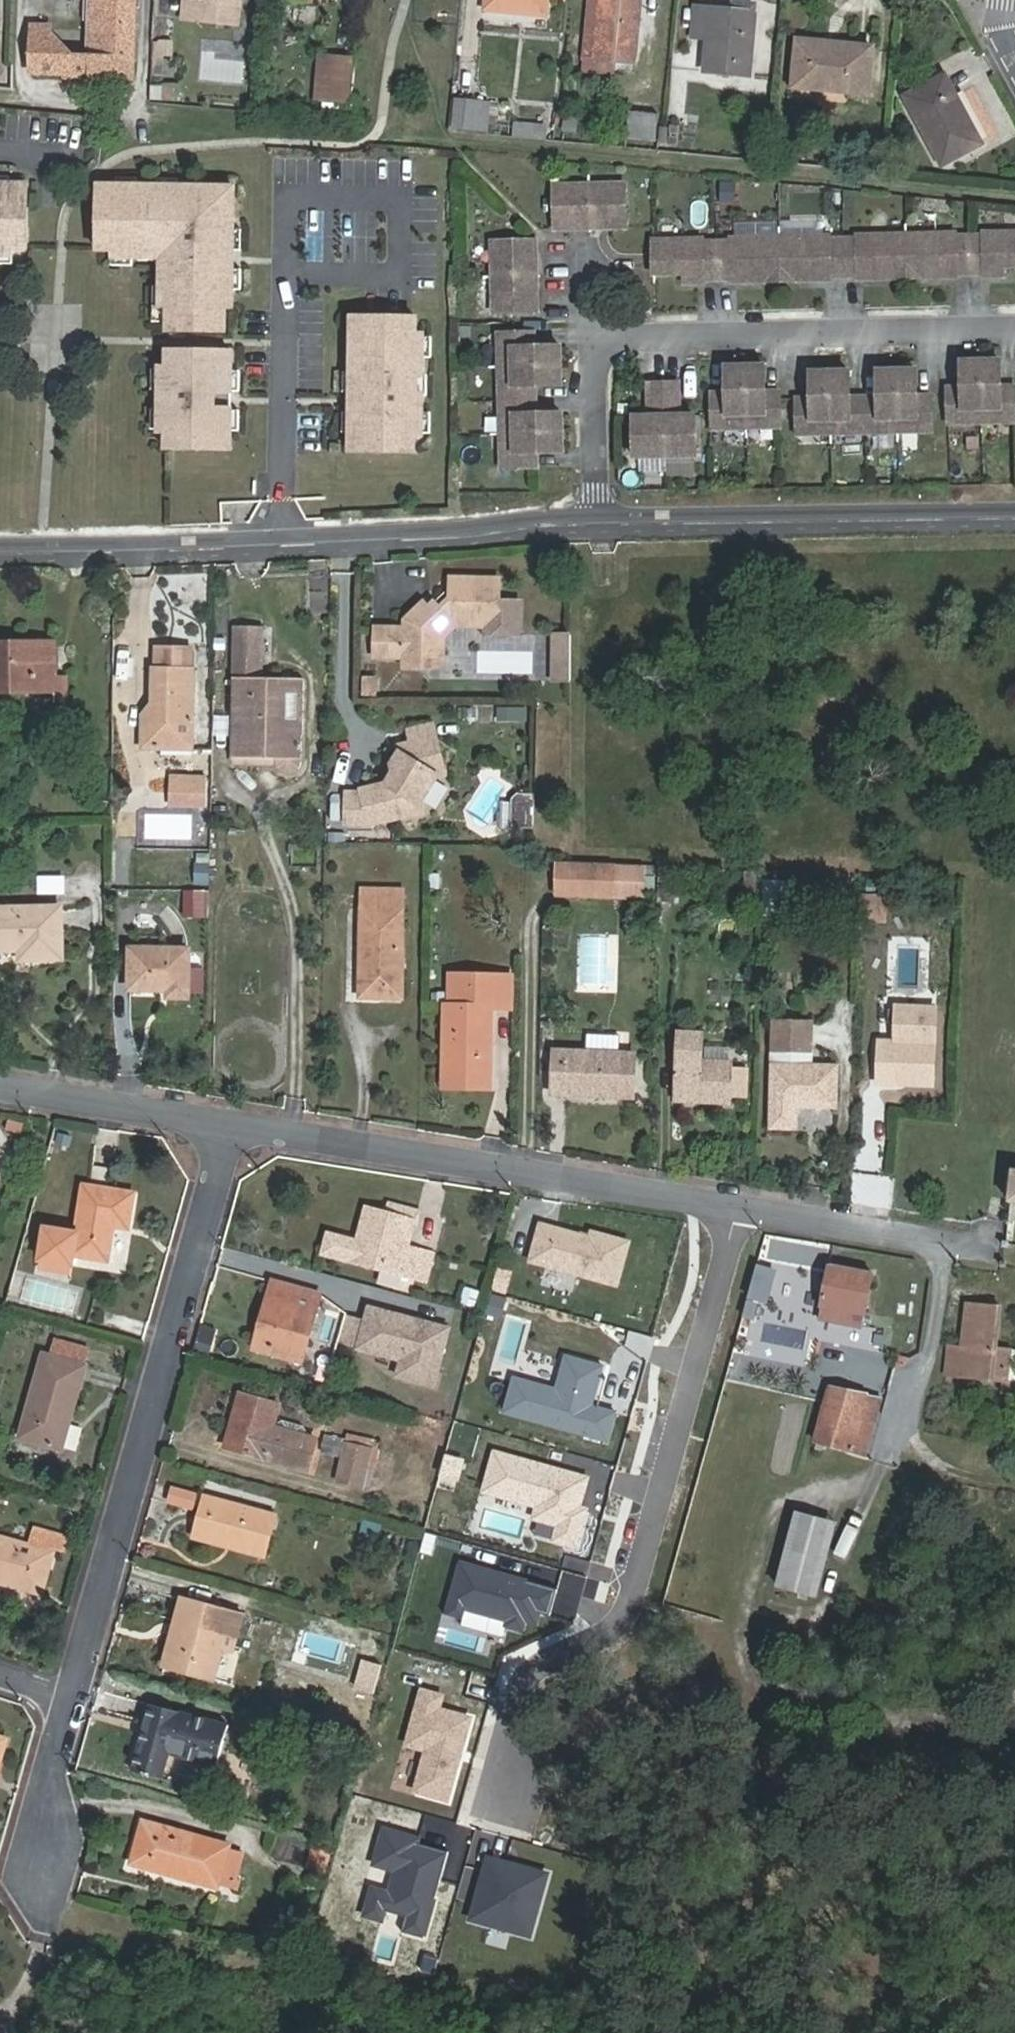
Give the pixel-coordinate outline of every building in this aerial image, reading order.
[(134,0),(95,0),(93,55),(68,55),(50,36),(50,29),(33,28),(32,71),(68,72),(68,74),(132,77),(134,0)] [(486,11),(546,17),(548,0),(487,0),(486,11)] [(641,0),(592,0),(586,58),(634,63),(641,0)] [(239,5),(234,5),(212,2),(210,22),(237,26),(239,5)] [(706,73),(750,77),(755,15),(753,15),(754,5),(733,3),(733,12),(696,9),(694,37),(709,38),(706,73)] [(868,95),(872,48),(799,42),(795,83),(830,86),(829,91),(868,95)] [(314,100),(351,105),(356,57),(318,52),(314,100)] [(980,144),(945,77),(906,98),(942,164),(980,144)] [(177,88),(150,86),(149,99),(175,101),(177,88)] [(473,130),(476,104),(458,102),(455,128),(473,130)] [(560,142),(576,144),(580,116),(563,114),(560,142)] [(657,118),(630,114),(628,138),(654,142),(657,118)] [(513,120),(511,136),(544,139),(546,123),(513,120)] [(0,174),(0,182),(9,182),(9,174),(0,174)] [(137,174),(116,174),(116,182),(137,182),(137,174)] [(157,174),(157,182),(178,182),(178,174),(157,174)] [(116,182),(98,182),(99,248),(113,248),(113,255),(134,255),(141,255),(141,249),(171,249),(171,261),(163,262),(163,282),(164,303),(164,304),(171,303),(171,318),(171,327),(229,326),(228,302),(236,302),(235,284),(235,263),(235,245),(235,224),(235,195),(222,195),(222,181),(178,182),(157,182),(137,182),(116,182)] [(234,181),(222,181),(222,195),(235,195),(234,181)] [(14,254),(14,247),(28,247),(28,182),(9,182),(0,182),(0,254),(14,254)] [(588,186),(552,187),(554,231),(575,230),(575,227),(604,226),(604,229),(625,229),(624,185),(588,186)] [(243,224),(235,224),(235,245),(243,245),(243,224)] [(984,232),(984,235),(970,235),(957,236),(956,233),(907,234),(857,235),(857,238),(843,239),(829,239),(829,236),(779,238),(729,239),(729,242),(718,242),(702,243),(702,240),(652,241),(652,275),(683,274),(683,284),(702,284),(702,281),(730,280),(731,283),(750,283),(750,273),(810,272),(810,282),(830,282),(830,279),(858,278),(858,281),(877,281),(877,271),(938,270),(938,280),(957,280),(957,277),(985,276),(985,279),(1005,279),(1005,269),(1014,269),(1014,231),(984,232)] [(533,242),(489,244),(490,280),(492,315),(513,315),(536,314),(535,292),(532,292),(531,264),(534,264),(533,242)] [(134,255),(113,255),(114,263),(134,263),(134,255)] [(243,263),(235,263),(235,284),(243,284),(243,263)] [(156,318),(171,318),(171,303),(164,304),(164,303),(163,282),(155,282),(156,318)] [(368,339),(368,319),(357,319),(353,319),(352,339),(356,339),(368,339)] [(419,319),(368,319),(368,339),(356,339),(356,368),(355,394),(355,413),(355,435),(354,452),(419,453),(419,438),(427,438),(427,434),(427,414),(426,394),(421,394),(421,378),(426,378),(426,358),(426,338),(426,334),(419,334),(419,319)] [(514,335),(497,336),(498,369),(499,403),(501,436),(502,470),(538,469),(538,454),(563,453),(562,415),(535,416),(534,388),(561,387),(559,348),(533,349),(532,335),(514,335)] [(434,338),(426,338),(426,358),(434,358),(434,338)] [(236,352),(172,351),(171,366),(164,366),(164,370),(164,391),(163,410),(163,430),(163,434),(170,435),(170,449),(235,450),(235,431),(235,411),(236,392),(236,371),(236,352)] [(960,388),(946,388),(946,396),(947,424),(981,423),(1014,422),(1014,408),(1014,387),(1000,387),(999,361),(959,362),(960,388)] [(763,367),(724,368),(725,394),(710,395),(711,430),(745,429),(779,428),(778,393),(764,393),(763,367)] [(347,394),(355,394),(356,368),(347,368),(347,394)] [(164,391),(164,370),(156,370),(156,391),(164,391)] [(795,400),(796,435),(832,434),(865,433),(898,433),(931,432),(930,396),(916,397),(915,370),(876,371),(877,398),(849,398),(849,372),(809,373),(810,399),(795,400)] [(244,371),(236,371),(236,392),(244,392),(244,371)] [(426,378),(421,378),(421,394),(426,394),(430,394),(430,378),(426,378)] [(632,418),(633,458),(664,457),(694,457),(693,430),(693,416),(678,417),(677,384),(647,384),(648,417),(632,418)] [(155,430),(163,430),(163,410),(155,409),(155,430)] [(243,411),(235,411),(235,431),(243,431),(243,411)] [(346,435),(355,435),(355,413),(346,413),(346,435)] [(430,654),(444,654),(445,638),(458,627),(489,627),(488,635),(520,636),(521,603),(500,603),(500,580),(455,579),(454,599),(440,609),(430,609),(427,604),(407,621),(407,630),(393,629),(393,658),(405,658),(405,667),(430,667),(430,654)] [(237,626),(236,677),(262,678),(264,627),(237,626)] [(378,658),(393,658),(393,629),(378,629),(378,658)] [(570,633),(551,632),(550,680),(569,680),(570,633)] [(0,642),(0,693),(56,693),(56,702),(70,702),(69,676),(55,675),(54,642),(0,642)] [(143,749),(194,750),(195,669),(191,669),(191,649),(158,648),(157,669),(154,669),(153,705),(144,717),(143,749)] [(444,667),(444,654),(430,654),(430,667),(444,667)] [(377,677),(363,676),(362,695),(376,695),(377,677)] [(283,732),(284,678),(262,678),(236,677),(234,757),(301,759),(302,733),(283,732)] [(303,679),(284,678),(283,732),(302,733),(303,679)] [(527,707),(496,706),(496,720),(527,720),(527,707)] [(410,728),(413,740),(414,747),(438,742),(433,723),(410,728)] [(414,747),(413,740),(399,743),(400,751),(392,764),(394,770),(386,784),(360,789),(360,792),(346,793),(341,824),(366,823),(418,813),(417,803),(434,773),(444,770),(438,742),(414,747)] [(197,793),(196,806),(207,806),(207,778),(172,777),(172,793),(197,793)] [(171,806),(196,806),(197,793),(172,793),(171,806)] [(529,811),(528,824),(536,824),(536,794),(519,793),(519,811),(529,811)] [(529,811),(519,811),(519,824),(528,824),(529,811)] [(558,864),(557,895),(642,899),(644,868),(558,864)] [(659,868),(658,902),(676,903),(677,869),(659,868)] [(757,893),(757,872),(745,871),(744,893),(757,893)] [(182,916),(207,916),(208,889),(183,888),(182,916)] [(402,998),(404,891),(364,890),(361,997),(402,998)] [(861,893),(860,921),(874,922),(874,894),(861,893)] [(888,894),(874,894),(874,922),(887,922),(888,894)] [(0,910),(0,950),(20,950),(20,960),(61,960),(60,909),(0,910)] [(188,999),(190,951),(132,949),(130,990),(167,992),(167,998),(188,999)] [(510,1007),(511,976),(453,975),(452,1006),(446,1005),(444,1087),(490,1088),(492,1007),(510,1007)] [(812,1051),(813,1024),(773,1022),(772,1049),(812,1051)] [(553,1095),(569,1096),(569,1088),(599,1090),(598,1098),(633,1100),(635,1054),(620,1053),(620,1036),(588,1035),(587,1052),(555,1050),(553,1095)] [(733,1063),(705,1061),(697,1061),(698,1042),(678,1041),(677,1059),(674,1100),(731,1103),(733,1063)] [(897,1078),(933,1080),(935,1043),(880,1041),(879,1085),(897,1085),(897,1078)] [(697,1061),(705,1061),(706,1043),(698,1042),(697,1061)] [(836,1108),(838,1067),(772,1064),(770,1129),(795,1130),(796,1106),(836,1108)] [(932,1087),(933,1080),(897,1078),(897,1085),(932,1087)] [(569,1088),(569,1096),(598,1098),(599,1090),(569,1088)] [(130,1229),(135,1194),(85,1186),(78,1233),(46,1229),(41,1261),(73,1266),(75,1255),(108,1260),(113,1226),(130,1229)] [(408,1247),(415,1222),(418,1222),(421,1211),(390,1203),(388,1214),(368,1209),(359,1242),(328,1233),(323,1252),(429,1280),(436,1254),(408,1247)] [(578,1274),(618,1285),(630,1242),(593,1232),(591,1238),(542,1224),(531,1261),(547,1265),(578,1274)] [(72,1273),(73,1266),(41,1261),(40,1268),(72,1273)] [(574,1288),(578,1274),(547,1265),(543,1279),(574,1288)] [(862,1329),(873,1274),(833,1266),(822,1320),(862,1329)] [(301,1363),(320,1294),(274,1280),(254,1349),(301,1363)] [(463,1285),(458,1304),(473,1308),(478,1289),(463,1285)] [(1003,1382),(1003,1380),(1008,1350),(995,1349),(1000,1308),(968,1304),(962,1348),(949,1346),(945,1375),(1003,1382)] [(433,1391),(450,1333),(370,1309),(366,1322),(357,1351),(401,1364),(396,1380),(433,1391)] [(357,1351),(366,1322),(346,1316),(338,1345),(357,1351)] [(51,1357),(44,1355),(20,1437),(62,1450),(85,1367),(84,1366),(89,1350),(56,1340),(51,1357)] [(1003,1380),(1014,1381),(1014,1378),(1014,1351),(1008,1350),(1003,1380)] [(502,1414),(606,1442),(614,1413),(589,1407),(600,1367),(563,1357),(554,1390),(512,1379),(502,1414)] [(1014,1381),(1003,1380),(1003,1382),(1002,1392),(1013,1394),(1014,1381)] [(830,1387),(814,1442),(864,1456),(879,1401),(867,1398),(867,1395),(830,1387)] [(280,1405),(241,1394),(226,1448),(307,1470),(315,1438),(274,1427),(280,1405)] [(363,1486),(370,1449),(347,1444),(339,1481),(363,1486)] [(588,1510),(579,1507),(587,1478),(494,1452),(482,1492),(537,1507),(534,1520),(557,1527),(552,1541),(578,1548),(582,1534),(588,1510)] [(170,1484),(165,1502),(192,1511),(198,1493),(170,1484)] [(242,1534),(238,1551),(264,1558),(276,1517),(206,1497),(196,1530),(230,1540),(233,1531),(242,1534)] [(832,1524),(793,1511),(770,1583),(809,1596),(832,1524)] [(378,1538),(381,1523),(362,1518),(359,1534),(378,1538)] [(43,1593),(54,1548),(63,1549),(66,1538),(37,1530),(33,1546),(0,1538),(0,1583),(43,1593)] [(194,1539),(238,1551),(242,1534),(233,1531),(230,1540),(196,1530),(194,1539)] [(460,1564),(453,1586),(448,1605),(445,1615),(460,1619),(463,1610),(508,1623),(506,1629),(525,1635),(527,1628),(530,1629),(536,1610),(546,1613),(553,1590),(460,1564)] [(227,1630),(238,1634),(244,1615),(183,1597),(177,1618),(188,1621),(175,1670),(213,1680),(222,1648),(227,1630)] [(164,1666),(175,1670),(188,1621),(177,1618),(164,1666)] [(234,1651),(238,1634),(227,1630),(222,1648),(234,1651)] [(449,1802),(460,1759),(471,1716),(438,1707),(441,1695),(419,1689),(405,1745),(426,1751),(415,1794),(449,1802)] [(216,1766),(227,1725),(151,1705),(133,1770),(161,1778),(169,1753),(216,1766)] [(220,1884),(231,1849),(231,1847),(211,1841),(211,1840),(144,1820),(131,1865),(200,1885),(203,1878),(220,1884)] [(392,1871),(387,1890),(368,1885),(360,1916),(378,1921),(382,1910),(386,1911),(406,1916),(402,1930),(423,1936),(445,1854),(424,1848),(416,1846),(418,1838),(402,1834),(382,1828),(372,1865),(392,1871)] [(313,1846),(306,1867),(324,1873),(331,1851),(313,1846)] [(244,1852),(231,1849),(220,1884),(234,1887),(244,1852)] [(547,1873),(487,1856),(469,1919),(530,1936),(547,1873)]
